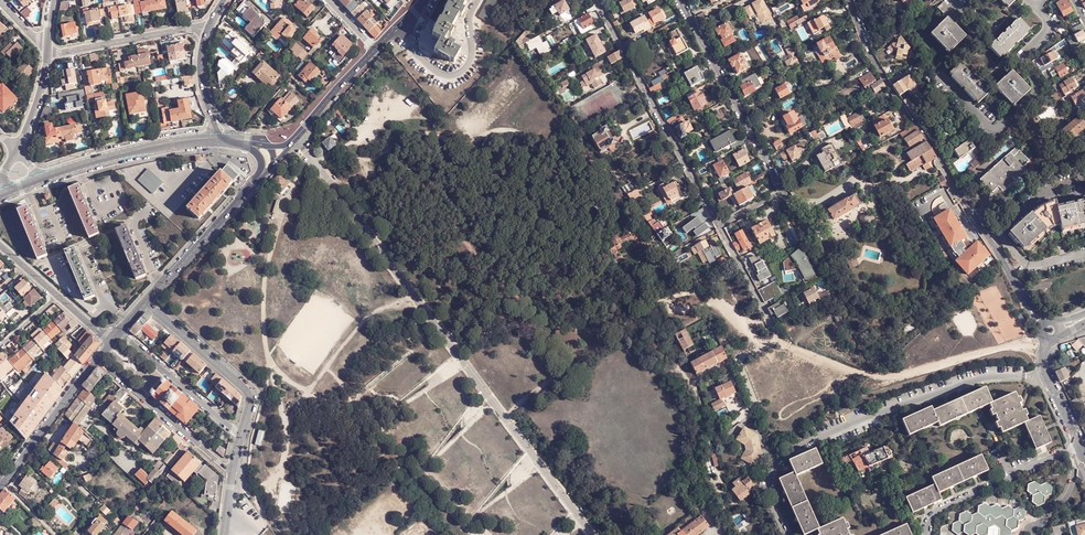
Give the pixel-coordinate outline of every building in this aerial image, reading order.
[(17,0),(15,0),(14,2),(21,10),(24,7),(17,0)] [(118,1),(118,4),(119,6),(119,7),(121,17),(125,16),(126,20),(132,19),(130,5),(124,6),(123,0),(122,0),(118,1)] [(134,3),(136,14),(141,13),(141,11),(142,11),(142,13),(152,11),(150,0),(144,0),(144,2),(141,3),(140,0),(133,0),(134,3)] [(152,11),(166,9),(165,0),(153,0),(150,0),(152,11)] [(185,0),(183,0),(175,1),(178,17),(188,15),(185,0)] [(198,7),(200,9),(203,8),(204,6),(203,0),(204,0),(196,0),(198,7)] [(312,7),(304,0),(301,0),(295,7),(307,17),(315,9),(312,7)] [(353,0),(345,7),(351,14),(359,6),(357,4),(353,0)] [(382,3),(383,2),(390,10),(398,2),(396,0),(380,0),(382,3)] [(460,51),(453,47),(455,45),(448,41),(447,44),(444,42),(447,35),(450,37),(454,30),(451,29),(458,16),(461,17),(465,11),(462,9),(467,0),(451,0),(449,4),(446,8),(447,8),(438,23),(435,27),(436,28),(432,35),(440,40),(433,52),(441,56),(441,57),(445,59),(446,59),(453,63),(460,51)] [(478,18),(485,22),(497,0),(488,0),(478,18)] [(556,14),(558,17),(571,10),(571,9),(572,8),(573,8),(569,0),(567,0),(566,0),(565,0),(551,9),(551,10),(549,11),(552,16),(556,14)] [(629,0),(627,0),(620,3),(625,12),(634,8),(629,0)] [(744,9),(749,18),(754,15),(757,14),(763,24),(773,19),(762,0),(760,0),(744,9)] [(803,6),(801,7),(804,13),(810,10),(809,7),(816,3),(820,1),(819,0),(800,0),(803,6)] [(1057,4),(1059,9),(1067,5),(1064,0),(1057,4)] [(244,1),(236,11),(250,23),(244,30),(253,38),(264,25),(244,1)] [(64,2),(61,3),(59,12),(67,10),(69,2),(68,2),(64,2)] [(948,19),(954,25),(960,19),(944,2),(938,8),(948,19)] [(1067,5),(1059,9),(1063,16),(1072,12),(1068,5),(1067,5)] [(117,18),(121,17),(119,7),(119,6),(108,8),(109,13),(110,12),(111,16),(112,20),(117,19),(117,18)] [(359,6),(351,14),(357,20),(365,12),(361,8),(360,7),(359,6)] [(27,18),(31,11),(27,8),(22,15),(27,18)] [(642,12),(650,26),(663,19),(658,9),(650,14),(647,9),(642,12)] [(87,23),(93,22),(98,21),(100,21),(98,10),(88,12),(85,12),(85,14),(87,23)] [(357,20),(363,26),(371,18),(369,16),(365,12),(357,20)] [(648,29),(650,34),(654,33),(650,26),(642,12),(640,13),(642,16),(643,15),(644,17),(631,24),(636,33),(643,29),(645,31),(648,29)] [(703,12),(695,16),(698,22),(706,18),(703,12)] [(586,33),(596,28),(595,27),(594,24),(588,14),(575,22),(580,32),(584,29),(586,33)] [(757,14),(754,15),(761,28),(774,21),(773,19),(763,24),(757,14)] [(808,19),(806,16),(799,19),(794,22),(788,25),(791,30),(796,28),(796,26),(808,19)] [(828,26),(823,16),(814,22),(813,21),(807,24),(813,35),(819,32),(819,31),(828,26)] [(782,17),(778,19),(783,28),(787,26),(782,17)] [(282,19),(297,33),(297,32),(292,27),(288,24),(290,22),(288,20),(287,21),(283,18),(282,19)] [(363,26),(369,32),(377,24),(371,18),(363,26)] [(286,44),(297,33),(282,19),(270,33),(278,40),(280,38),(286,44)] [(966,37),(954,25),(948,19),(931,35),(949,53),(966,37)] [(1016,42),(1027,32),(1030,30),(1020,20),(1017,23),(1013,26),(1010,29),(1006,33),(1004,35),(997,42),(993,45),(990,48),(1000,58),(1003,55),(1013,45),(1016,42)] [(77,33),(76,29),(75,23),(62,25),(64,37),(69,37),(73,36),(73,34),(77,33)] [(715,30),(718,36),(720,35),(723,39),(720,41),(724,48),(735,42),(732,36),(733,35),(727,23),(715,30)] [(375,39),(382,30),(377,24),(369,32),(375,39)] [(672,28),(670,24),(659,30),(660,32),(661,31),(662,33),(672,28)] [(1071,47),(1084,40),(1084,33),(1081,24),(1071,28),(1076,38),(1069,41),(1071,47)] [(78,29),(76,29),(77,33),(73,34),(73,36),(69,37),(70,39),(80,37),(79,33),(78,29)] [(319,36),(312,29),(308,34),(304,39),(313,48),(316,45),(322,38),(319,36)] [(681,38),(677,30),(669,34),(673,41),(668,44),(670,48),(668,49),(673,58),(688,50),(687,48),(689,47),(684,39),(683,40),(682,38),(681,38)] [(526,31),(516,41),(519,46),(532,39),(526,31)] [(1028,33),(1027,32),(1016,42),(1018,43),(1028,33)] [(859,39),(857,33),(849,37),(850,44),(859,39)] [(322,38),(316,45),(317,46),(321,41),(322,42),(325,38),(320,34),(319,36),(322,38)] [(341,35),(333,46),(330,49),(335,54),(332,58),(340,65),(348,57),(345,55),(351,47),(350,46),(351,44),(341,35)] [(596,35),(586,41),(595,59),(606,53),(596,35)] [(563,46),(574,40),(572,37),(561,43),(563,46)] [(909,51),(910,49),(901,37),(899,39),(898,44),(894,44),(888,49),(892,53),(895,51),(897,49),(898,50),(898,52),(897,56),(903,58),(903,55),(907,56),(908,56),(909,51)] [(624,42),(627,47),(638,41),(637,38),(634,39),(633,38),(624,42)] [(825,57),(838,50),(836,47),(834,49),(828,39),(813,47),(817,55),(822,52),(823,54),(824,55),(825,57)] [(17,51),(19,53),(23,49),(17,42),(13,46),(10,43),(0,52),(4,56),(6,54),(10,58),(14,55),(17,51)] [(242,62),(247,55),(251,51),(241,42),(231,52),(242,62)] [(294,53),(300,47),(294,42),(288,48),(294,53)] [(167,47),(170,60),(181,58),(185,57),(184,53),(186,52),(188,52),(186,43),(182,44),(167,47)] [(792,51),(789,45),(785,47),(789,56),(792,55),(794,54),(792,51)] [(1015,46),(1013,45),(1003,55),(1004,56),(1015,46)] [(843,59),(838,50),(825,57),(829,63),(833,61),(832,59),(834,58),(837,62),(843,59)] [(260,61),(265,54),(261,51),(256,57),(260,61)] [(623,59),(620,51),(608,58),(610,62),(612,65),(614,64),(622,60),(623,59)] [(1049,54),(1047,51),(1033,62),(1037,68),(1038,67),(1036,65),(1035,62),(1037,61),(1038,61),(1040,60),(1040,59),(1049,54)] [(243,63),(242,62),(231,52),(230,54),(242,65),(243,63)] [(1054,52),(1049,54),(1040,59),(1040,60),(1043,65),(1044,67),(1049,64),(1057,59),(1054,52)] [(149,53),(136,56),(129,57),(130,60),(130,62),(124,63),(125,64),(126,69),(151,64),(149,54),(150,54),(150,53),(149,53)] [(729,61),(736,75),(748,68),(740,55),(729,61)] [(794,58),(793,58),(795,62),(800,71),(807,67),(804,65),(802,65),(803,66),(802,67),(796,57),(795,57),(794,58)] [(608,58),(599,63),(601,66),(610,62),(608,58)] [(21,69),(17,74),(22,79),(23,78),(25,80),(30,75),(28,73),(29,72),(31,71),(32,69),(26,62),(19,68),(21,69)] [(253,73),(266,85),(268,83),(271,85),(273,85),(276,82),(276,80),(279,77),(277,74),(274,72),(263,62),(253,73)] [(311,83),(315,78),(320,73),(310,64),(298,77),(305,83),(307,80),(311,83)] [(973,78),(962,67),(960,64),(950,74),(952,77),(963,87),(965,90),(976,101),(978,103),(988,94),(985,91),(975,80),(973,78)] [(1048,70),(1051,68),(1049,64),(1044,67),(1043,65),(1037,69),(1041,73),(1045,71),(1048,70)] [(1060,67),(1058,64),(1051,68),(1048,70),(1051,76),(1057,73),(1055,69),(1060,67)] [(1063,65),(1060,67),(1055,69),(1057,73),(1060,78),(1061,77),(1064,76),(1067,74),(1063,65)] [(963,66),(962,67),(973,78),(973,77),(963,66)] [(594,70),(582,77),(585,81),(587,86),(588,87),(593,84),(595,89),(603,85),(600,80),(597,81),(596,79),(599,77),(605,74),(604,73),(601,67),(594,70)] [(688,80),(692,87),(704,80),(697,67),(682,75),(683,76),(682,77),(683,80),(684,79),(686,81),(688,80)] [(98,70),(101,81),(105,81),(111,80),(111,79),(110,71),(107,71),(107,68),(98,70)] [(74,69),(67,71),(68,74),(63,75),(66,90),(74,88),(74,84),(77,83),(74,69)] [(90,86),(101,84),(101,81),(98,70),(89,72),(88,72),(89,76),(89,81),(90,86)] [(654,86),(659,84),(675,74),(673,71),(667,74),(668,76),(663,79),(661,76),(651,82),(654,86)] [(1012,71),(995,87),(1013,106),(1030,90),(1012,71)] [(885,87),(880,81),(876,84),(874,82),(876,81),(870,72),(861,78),(866,86),(864,87),(867,92),(872,89),(876,94),(885,87)] [(754,75),(742,82),(743,85),(741,87),(746,96),(755,91),(761,87),(754,75)] [(915,86),(909,77),(893,87),(899,96),(907,91),(915,86)] [(963,87),(952,77),(951,78),(961,88),(963,87)] [(976,79),(975,80),(985,91),(986,90),(976,79)] [(1069,92),(1071,91),(1076,88),(1072,79),(1067,82),(1064,83),(1069,92)] [(1067,96),(1072,94),(1071,91),(1069,92),(1064,83),(1060,85),(1066,97),(1067,96)] [(649,88),(652,93),(661,88),(659,84),(654,86),(649,88)] [(13,105),(11,102),(14,98),(2,85),(0,87),(0,108),(3,111),(5,109),(7,111),(13,105)] [(789,94),(784,85),(775,90),(780,99),(789,94)] [(919,91),(915,86),(907,91),(910,96),(919,91)] [(930,96),(934,101),(942,96),(938,90),(930,96)] [(974,102),(976,101),(965,90),(964,91),(974,102)] [(62,112),(85,108),(82,91),(59,95),(62,112)] [(286,101),(292,94),(289,91),(284,96),(285,97),(283,99),(282,98),(281,98),(281,99),(285,103),(286,102),(287,102),(286,101)] [(126,95),(130,114),(146,112),(144,101),(143,92),(126,95)] [(1056,92),(1052,97),(1057,104),(1062,99),(1056,92)] [(1080,104),(1084,102),(1084,97),(1082,92),(1070,99),(1072,102),(1073,101),(1074,104),(1078,101),(1080,104)] [(104,93),(86,96),(88,103),(96,102),(96,105),(94,105),(97,118),(102,117),(102,118),(109,116),(108,111),(115,110),(114,103),(106,104),(104,93)] [(700,93),(689,99),(695,110),(697,109),(698,111),(704,108),(703,106),(706,104),(703,98),(704,98),(701,93),(700,93)] [(299,100),(292,94),(286,101),(287,102),(286,102),(292,107),(299,100)] [(292,107),(286,102),(285,103),(281,99),(281,98),(278,96),(276,99),(279,101),(274,107),(271,110),(282,119),(284,116),(292,107)] [(878,102),(875,98),(860,106),(862,110),(878,102)] [(903,101),(907,107),(910,105),(911,104),(907,98),(903,101)] [(172,122),(181,120),(192,118),(191,110),(188,99),(178,101),(180,109),(170,111),(172,122)] [(1062,99),(1057,104),(1056,105),(1060,110),(1066,105),(1066,104),(1064,102),(1062,99)] [(1050,104),(1047,101),(1040,107),(1043,110),(1050,104)] [(271,110),(274,107),(272,105),(267,111),(275,118),(276,117),(280,121),(282,119),(271,110)] [(907,107),(913,116),(916,114),(910,105),(907,107)] [(165,124),(172,122),(170,111),(169,108),(162,109),(165,124)] [(845,114),(847,119),(858,113),(856,108),(845,114)] [(192,118),(181,120),(182,122),(194,120),(192,110),(191,110),(192,118)] [(146,112),(130,114),(131,121),(151,117),(150,111),(146,112)] [(581,130),(584,128),(578,118),(576,120),(570,111),(568,112),(573,119),(581,130)] [(981,122),(970,111),(964,117),(974,128),(981,122)] [(783,117),(788,127),(787,128),(787,127),(786,127),(790,134),(802,128),(801,126),(802,125),(798,117),(797,118),(793,112),(783,117)] [(853,131),(865,125),(862,120),(862,121),(858,113),(847,119),(853,131)] [(671,129),(686,122),(688,120),(687,118),(679,122),(677,120),(670,124),(670,128),(671,129)] [(874,127),(880,138),(896,129),(894,125),(896,124),(895,121),(893,122),(891,118),(874,127)] [(1078,118),(1065,129),(1060,124),(1053,130),(1060,139),(1065,135),(1070,141),(1084,128),(1084,125),(1084,124),(1082,122),(1078,119),(1078,118)] [(671,129),(676,138),(682,138),(686,136),(685,134),(692,130),(689,125),(688,126),(686,122),(671,129)] [(47,144),(63,142),(63,140),(61,128),(54,130),(53,125),(53,124),(52,124),(46,125),(46,126),(44,126),(47,144)] [(61,128),(63,140),(66,139),(67,142),(79,140),(78,134),(76,125),(61,128)] [(915,125),(914,126),(900,133),(909,148),(924,139),(915,125)] [(581,130),(589,141),(592,139),(590,136),(584,128),(581,130)] [(610,148),(615,144),(616,144),(606,128),(593,136),(602,152),(610,148)] [(737,147),(746,143),(743,137),(735,141),(729,130),(725,132),(723,129),(715,133),(717,136),(711,140),(718,151),(731,145),(733,150),(737,147)] [(811,132),(815,140),(819,138),(815,130),(811,132)] [(858,136),(854,139),(863,151),(865,149),(863,146),(864,146),(861,142),(862,142),(858,136)] [(328,151),(336,145),(330,138),(322,144),(328,151)] [(972,139),(967,143),(955,151),(960,159),(978,147),(972,139)] [(782,140),(773,142),(776,150),(784,147),(782,140)] [(930,148),(927,142),(906,154),(911,161),(908,163),(912,169),(925,162),(926,164),(928,163),(937,158),(932,150),(930,148)] [(802,143),(780,154),(783,160),(790,157),(792,161),(800,156),(798,152),(806,149),(802,143)] [(832,144),(823,149),(825,152),(823,153),(820,155),(816,156),(825,173),(835,167),(834,165),(833,164),(836,162),(840,160),(832,144)] [(733,150),(723,155),(725,160),(734,156),(740,167),(749,161),(743,150),(740,152),(737,147),(733,150)] [(985,179),(983,177),(980,180),(991,193),(998,187),(1001,190),(1024,169),(1022,166),(1028,160),(1032,157),(1028,153),(1024,156),(1019,150),(1017,152),(1015,151),(1017,149),(1015,147),(1010,152),(986,174),(988,176),(985,179)] [(720,157),(717,159),(719,163),(713,166),(715,169),(713,170),(717,176),(718,176),(720,179),(729,173),(720,157)] [(669,172),(681,166),(679,161),(666,168),(669,172)] [(221,171),(233,182),(239,175),(227,164),(221,171)] [(149,169),(139,180),(154,194),(164,183),(149,169)] [(199,219),(233,182),(221,171),(188,208),(199,219)] [(756,183),(769,176),(766,171),(758,176),(754,180),(756,183)] [(288,182),(278,172),(269,182),(279,192),(288,182)] [(733,180),(737,189),(751,182),(746,173),(733,180)] [(943,175),(937,178),(943,188),(949,185),(943,175)] [(635,191),(638,189),(641,187),(636,179),(630,183),(635,191)] [(676,183),(663,189),(671,204),(684,197),(676,183)] [(89,238),(99,233),(95,222),(96,222),(95,219),(94,220),(85,198),(86,198),(85,195),(84,196),(79,185),(69,189),(89,238)] [(741,191),(747,204),(752,201),(752,200),(754,198),(748,187),(741,191)] [(717,196),(720,202),(730,197),(734,195),(739,192),(737,189),(732,192),(730,188),(717,196)] [(628,194),(632,200),(641,196),(638,189),(635,191),(628,194)] [(743,206),(747,204),(741,191),(739,192),(734,195),(738,203),(740,206),(742,205),(743,206)] [(735,205),(738,203),(734,195),(730,197),(735,205)] [(826,226),(827,224),(833,220),(834,220),(854,209),(856,210),(859,208),(859,206),(860,205),(854,195),(816,217),(821,227),(824,228),(826,226)] [(1054,208),(1055,208),(1054,201),(1046,203),(1041,205),(1036,208),(1030,213),(1044,228),(1045,230),(1048,228),(1054,225),(1057,224),(1054,208)] [(1055,208),(1054,208),(1057,224),(1058,225),(1059,229),(1084,224),(1084,201),(1055,208)] [(38,259),(48,255),(43,244),(45,243),(43,241),(42,241),(33,220),(34,219),(33,217),(32,217),(27,206),(17,210),(38,259)] [(708,218),(703,208),(690,215),(693,220),(683,228),(687,234),(694,228),(696,230),(693,232),(697,237),(709,228),(705,223),(703,225),(701,222),(708,218)] [(972,278),(993,259),(978,241),(969,249),(966,246),(971,244),(950,209),(930,221),(955,262),(957,261),(972,278)] [(1015,211),(1012,209),(1008,213),(1009,216),(1012,218),(1016,214),(1015,211)] [(643,215),(648,222),(653,219),(652,216),(650,217),(648,212),(643,215)] [(1044,228),(1030,213),(1029,212),(1007,232),(1022,248),(1043,229),(1044,228)] [(653,219),(648,222),(667,248),(674,242),(670,236),(673,234),(667,227),(665,229),(659,221),(656,223),(656,222),(659,220),(657,217),(653,219)] [(752,229),(760,244),(774,236),(766,221),(752,229)] [(136,279),(146,275),(142,264),(143,263),(142,261),(141,261),(132,240),(133,239),(132,236),(131,237),(126,226),(116,230),(136,279)] [(718,233),(716,230),(702,239),(703,241),(705,241),(718,233)] [(737,251),(738,254),(742,252),(740,249),(741,248),(736,241),(740,239),(737,232),(729,236),(737,251)] [(628,235),(618,239),(621,245),(631,240),(628,235)] [(621,245),(618,239),(617,239),(616,238),(614,237),(612,238),(611,240),(612,242),(611,242),(614,248),(614,247),(620,245),(621,245)] [(638,249),(642,246),(635,238),(632,240),(638,249)] [(703,241),(691,248),(694,254),(701,250),(703,254),(710,251),(705,241),(703,241)] [(85,300),(95,296),(90,285),(92,284),(90,282),(89,282),(80,261),(81,260),(80,258),(79,258),(75,247),(64,251),(85,300)] [(801,248),(786,261),(787,269),(795,268),(795,263),(797,262),(806,279),(815,274),(801,248)] [(674,257),(678,263),(680,262),(678,260),(685,256),(683,252),(674,257)] [(754,255),(749,258),(753,266),(755,265),(758,271),(757,271),(759,275),(757,276),(760,281),(770,276),(763,263),(767,261),(766,259),(759,254),(757,257),(754,255)] [(857,258),(849,261),(851,269),(859,266),(857,258)] [(787,269),(786,261),(783,263),(783,264),(784,263),(786,272),(798,270),(805,284),(817,278),(815,274),(806,279),(797,262),(795,263),(795,268),(787,269)] [(17,286),(15,288),(23,299),(31,292),(29,289),(30,289),(23,281),(17,286)] [(775,281),(758,290),(764,302),(780,294),(776,287),(778,286),(775,281)] [(13,290),(9,293),(18,303),(23,299),(15,288),(13,290)] [(811,306),(832,294),(829,290),(822,294),(821,292),(817,294),(813,288),(804,293),(811,306)] [(41,298),(33,290),(31,292),(23,299),(25,301),(23,303),(26,307),(28,305),(30,307),(41,298)] [(779,303),(768,309),(771,316),(774,314),(777,319),(788,313),(783,305),(781,306),(779,303)] [(0,305),(0,309),(6,314),(8,312),(1,304),(0,305)] [(6,314),(9,318),(15,312),(12,308),(8,312),(6,314)] [(53,318),(55,320),(62,315),(60,312),(53,318)] [(73,319),(64,312),(62,314),(70,322),(73,319)] [(129,330),(135,336),(137,334),(138,333),(141,330),(147,323),(149,321),(152,317),(146,312),(129,330)] [(55,320),(54,321),(66,335),(78,324),(73,319),(70,322),(62,314),(62,315),(55,320)] [(165,329),(152,317),(149,321),(152,324),(162,332),(163,331),(165,329)] [(52,323),(44,330),(51,339),(60,331),(52,323)] [(150,326),(147,323),(141,330),(142,331),(153,340),(158,334),(150,326)] [(40,329),(31,337),(33,340),(42,332),(40,329)] [(42,332),(33,340),(41,348),(44,352),(46,350),(43,346),(49,340),(51,339),(44,330),(42,332)] [(686,334),(684,330),(674,335),(685,356),(695,351),(686,334)] [(93,337),(87,332),(78,342),(82,345),(74,356),(82,365),(87,359),(90,356),(93,353),(100,343),(93,337)] [(59,340),(59,341),(69,352),(73,348),(68,342),(69,341),(64,336),(62,338),(59,340)] [(172,344),(164,353),(169,357),(174,351),(181,343),(176,338),(174,340),(171,344),(172,344)] [(27,345),(23,349),(34,361),(35,359),(32,356),(38,350),(39,350),(41,348),(33,340),(31,341),(27,345)] [(59,341),(56,344),(60,348),(58,349),(67,359),(70,357),(72,355),(69,352),(59,341)] [(190,351),(181,343),(174,351),(183,359),(187,354),(190,351)] [(726,359),(722,351),(721,347),(690,364),(695,375),(726,359)] [(22,350),(15,356),(23,364),(29,358),(22,350)] [(32,356),(35,359),(41,354),(38,350),(32,356)] [(194,354),(190,351),(187,354),(183,359),(199,374),(207,365),(194,354)] [(45,353),(39,358),(42,360),(45,357),(48,360),(51,357),(47,352),(45,353)] [(12,367),(0,354),(0,377),(12,367)] [(23,364),(15,356),(9,361),(16,370),(23,364)] [(74,356),(71,359),(63,369),(71,378),(76,372),(82,365),(74,356)] [(29,358),(23,364),(25,367),(26,368),(28,366),(33,362),(29,358)] [(174,369),(180,363),(176,359),(171,366),(174,369)] [(23,364),(16,370),(19,373),(22,371),(24,374),(25,373),(27,372),(27,371),(28,370),(26,368),(25,367),(23,364)] [(63,369),(61,366),(58,370),(56,369),(53,372),(55,374),(52,378),(61,387),(65,381),(68,383),(71,378),(63,369)] [(90,392),(105,374),(98,368),(83,386),(85,389),(90,392)] [(1065,368),(1057,373),(1061,381),(1070,377),(1065,368)] [(33,389),(50,407),(62,390),(45,373),(33,389)] [(222,379),(216,374),(212,379),(214,382),(218,385),(222,379)] [(149,393),(178,418),(181,414),(183,415),(184,415),(185,414),(186,414),(187,413),(188,412),(188,411),(189,409),(189,408),(188,406),(192,402),(162,377),(160,380),(159,381),(160,382),(153,390),(152,389),(152,390),(149,393)] [(238,407),(239,407),(242,396),(222,379),(218,385),(216,387),(238,407)] [(11,425),(25,440),(50,407),(33,389),(26,382),(18,392),(20,393),(17,398),(19,400),(22,402),(26,405),(23,408),(20,406),(15,402),(11,408),(14,410),(11,415),(16,419),(11,425)] [(729,382),(714,389),(719,400),(721,399),(735,393),(729,382)] [(117,399),(124,390),(122,388),(115,395),(114,396),(117,399)] [(940,426),(989,404),(992,403),(985,388),(933,411),(938,422),(940,426)] [(79,397),(87,405),(90,407),(96,399),(90,392),(85,389),(79,397)] [(127,393),(124,390),(117,399),(115,402),(117,404),(126,394),(127,393)] [(115,402),(117,399),(114,396),(113,394),(111,393),(102,404),(102,405),(104,407),(107,410),(108,409),(115,402)] [(1002,433),(1024,423),(1027,421),(1025,416),(1027,415),(1025,410),(1022,411),(1019,404),(1022,403),(1019,397),(1017,398),(1015,393),(992,403),(989,404),(992,410),(990,411),(992,416),(995,415),(998,422),(996,423),(998,428),(1000,427),(1002,433)] [(72,406),(80,413),(87,405),(79,397),(76,401),(72,406)] [(1077,397),(1070,400),(1075,409),(1081,406),(1077,397)] [(90,407),(91,408),(92,409),(94,407),(97,403),(98,401),(96,399),(90,407)] [(719,400),(710,404),(714,412),(724,407),(721,399),(719,400)] [(117,404),(115,402),(108,409),(107,410),(104,407),(99,412),(116,428),(114,430),(117,433),(118,435),(122,439),(124,439),(126,436),(135,444),(138,441),(147,449),(153,454),(171,433),(155,420),(147,430),(145,432),(142,435),(141,436),(137,432),(138,431),(138,430),(120,414),(124,410),(117,404)] [(181,414),(178,418),(191,430),(194,426),(189,421),(199,409),(192,402),(188,406),(189,408),(189,409),(188,411),(188,412),(187,413),(186,414),(185,414),(184,415),(183,415),(181,414)] [(80,413),(84,417),(91,408),(90,407),(87,405),(80,413)] [(73,423),(80,413),(72,406),(65,415),(73,423)] [(909,435),(938,422),(933,411),(931,407),(902,420),(909,435)] [(75,424),(77,426),(79,424),(84,417),(80,413),(73,423),(75,424)] [(1024,423),(1036,449),(1045,445),(1051,443),(1039,416),(1027,421),(1024,423)] [(9,423),(6,419),(0,425),(3,428),(9,423)] [(72,450),(80,439),(84,433),(82,431),(77,426),(75,424),(60,446),(63,449),(66,445),(72,450)] [(140,428),(138,430),(138,431),(141,434),(141,435),(142,435),(145,432),(147,430),(142,426),(140,428)] [(1,429),(0,430),(0,451),(12,438),(2,429),(1,429)] [(261,446),(265,430),(259,429),(255,444),(261,446)] [(743,429),(738,439),(746,443),(748,450),(744,457),(754,464),(761,452),(756,435),(749,431),(749,432),(743,429)] [(80,439),(88,447),(92,441),(84,433),(80,439)] [(189,446),(175,435),(170,441),(179,449),(184,453),(188,448),(189,446)] [(138,441),(135,444),(144,452),(147,449),(138,441)] [(1045,445),(1036,449),(1038,455),(1047,451),(1045,445)] [(53,457),(64,468),(67,464),(63,461),(69,452),(63,449),(60,446),(53,457)] [(867,448),(849,456),(852,461),(858,471),(892,457),(887,446),(870,454),(867,448)] [(224,458),(227,450),(221,447),(218,453),(224,458)] [(184,453),(179,449),(173,456),(178,460),(184,453)] [(789,461),(794,472),(796,476),(822,464),(815,449),(789,461)] [(188,452),(167,477),(169,479),(177,486),(182,481),(185,483),(194,472),(201,464),(201,463),(195,458),(188,452)] [(719,452),(711,454),(714,467),(722,466),(719,452)] [(178,460),(173,456),(173,455),(166,463),(166,464),(168,466),(171,468),(178,460)] [(935,484),(939,493),(988,470),(981,455),(932,478),(935,484)] [(839,460),(842,465),(849,462),(852,461),(849,456),(839,460)] [(167,468),(168,466),(166,464),(164,465),(159,461),(153,468),(155,469),(148,477),(141,470),(135,476),(145,485),(143,488),(147,491),(152,485),(167,468)] [(46,467),(45,465),(41,470),(50,478),(58,469),(50,462),(46,467)] [(849,462),(842,465),(846,471),(852,468),(849,462)] [(204,467),(201,464),(194,472),(198,474),(196,475),(201,479),(202,477),(207,481),(204,496),(208,496),(216,497),(218,477),(205,465),(204,467)] [(779,479),(792,508),(807,501),(796,476),(794,472),(779,479)] [(28,479),(26,477),(19,486),(23,488),(21,491),(19,494),(27,500),(30,495),(29,494),(31,491),(30,491),(37,481),(30,476),(28,479)] [(735,487),(744,480),(742,476),(732,484),(733,485),(735,487)] [(748,489),(753,485),(748,477),(744,480),(735,487),(732,489),(731,490),(740,501),(750,492),(748,489)] [(1029,485),(1028,492),(1034,496),(1033,502),(1038,507),(1045,504),(1046,497),(1052,494),(1052,488),(1047,484),(1041,486),(1036,482),(1029,485)] [(942,500),(939,493),(935,484),(906,498),(913,513),(942,500)] [(5,490),(0,496),(0,509),(4,513),(16,499),(5,490)] [(144,497),(135,508),(139,512),(148,501),(144,497)] [(53,500),(48,506),(49,510),(51,511),(59,502),(58,501),(55,500),(53,500)] [(99,501),(98,503),(104,509),(106,507),(99,501)] [(818,529),(819,528),(807,501),(792,508),(804,534),(818,529)] [(1012,531),(1018,528),(1019,521),(1025,519),(1026,512),(1020,508),(1014,510),(1009,506),(1003,509),(997,505),(991,507),(986,504),(979,506),(978,513),(972,516),(967,512),(961,514),(960,521),(954,524),(953,530),(958,534),(965,532),(969,534),(972,534),(976,533),(978,534),(986,534),(988,534),(989,528),(995,526),(1000,529),(1000,534),(1011,534),(1012,531)] [(752,518),(758,514),(753,505),(746,510),(752,518)] [(172,512),(170,515),(169,514),(164,521),(182,534),(200,534),(172,512)] [(676,527),(677,529),(680,533),(697,520),(693,515),(676,527)] [(88,532),(92,534),(97,534),(105,526),(104,526),(107,522),(100,516),(97,519),(96,519),(92,524),(93,526),(88,532)] [(36,519),(34,517),(30,522),(38,530),(42,525),(36,519)] [(129,518),(124,524),(133,531),(138,523),(129,517),(129,518)] [(677,529),(670,534),(698,534),(708,527),(701,517),(697,520),(680,533),(677,529)] [(847,529),(850,528),(847,523),(845,524),(843,518),(819,528),(818,529),(820,534),(819,534),(849,534),(847,529)] [(124,524),(117,532),(121,534),(129,534),(133,531),(124,524)] [(906,524),(881,534),(911,534),(906,524)] [(1076,526),(1078,534),(1084,534),(1084,524),(1076,526)]
